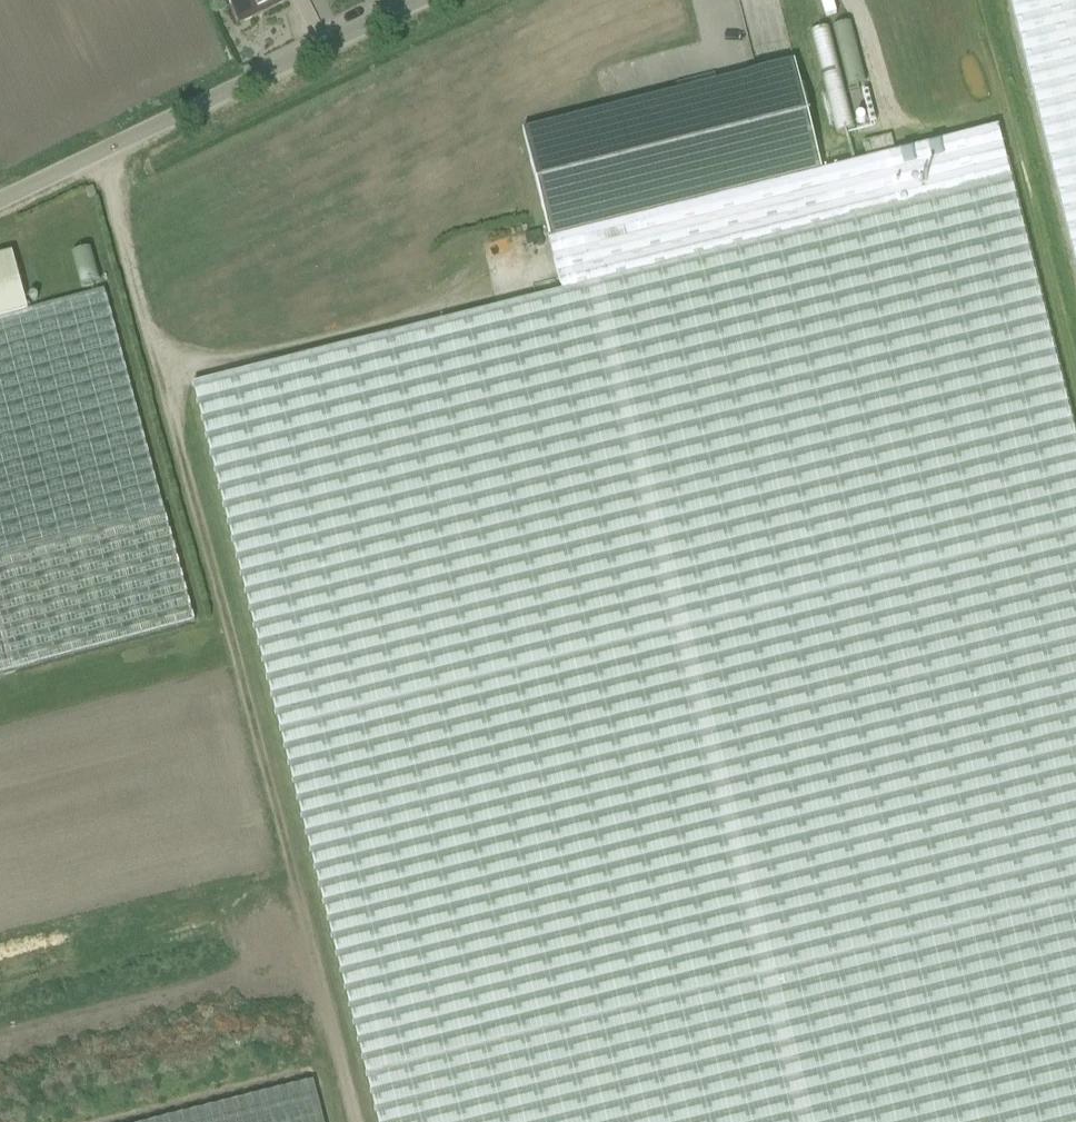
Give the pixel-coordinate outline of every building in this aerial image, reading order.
[(240,25),(292,1),(291,0),(228,0),(240,25)] [(1075,265),(1075,0),(1010,0),(1075,265)] [(853,24),(816,32),(834,124),(852,121),(846,87),(865,83),(853,24)] [(998,129),(822,173),(795,65),(523,133),(550,240),(549,241),(563,294),(194,386),(368,1078),(379,1121),(1075,1121),(1075,440),(998,129)] [(866,158),(894,151),(891,138),(863,145),(866,158)] [(80,285),(98,283),(93,251),(75,253),(80,285)] [(195,623),(169,526),(168,526),(105,292),(29,312),(19,277),(13,255),(0,259),(0,676),(195,623)] [(313,1082),(158,1121),(323,1121),(313,1082)]
